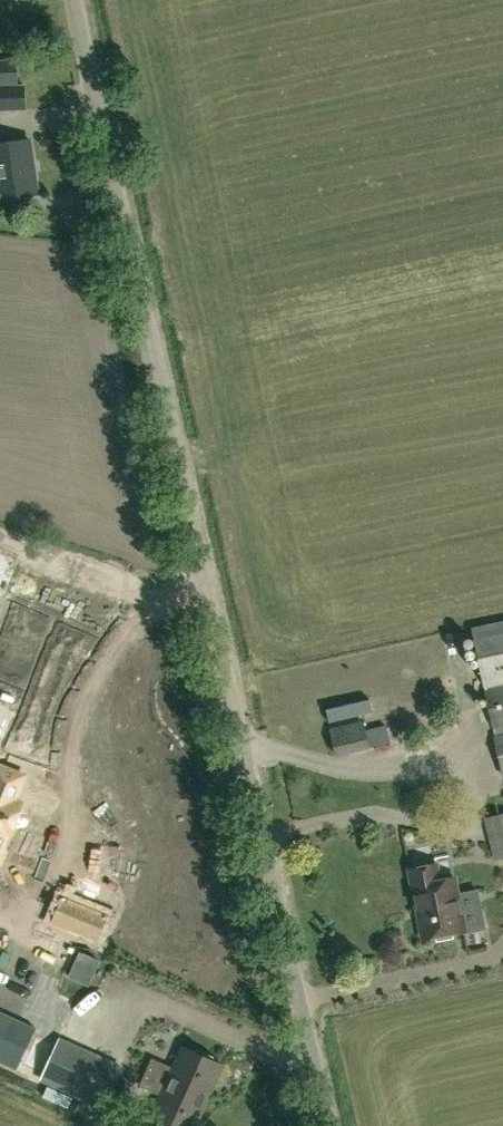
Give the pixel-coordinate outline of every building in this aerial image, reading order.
[(19,84),(18,59),(0,60),(0,84),(3,84),(19,84)] [(19,84),(3,84),(3,110),(26,110),(25,84),(19,84)] [(38,193),(30,139),(0,143),(0,199),(38,193)] [(473,629),(502,773),(502,622),(473,629)] [(389,742),(385,725),(366,729),(364,720),(331,728),(336,754),(369,747),(389,742)] [(6,832),(9,834),(21,805),(12,801),(22,776),(0,767),(0,847),(6,832)] [(502,858),(502,814),(486,818),(496,860),(502,858)] [(440,879),(437,863),(410,868),(423,938),(465,930),(455,876),(440,879)] [(96,936),(104,917),(63,900),(58,913),(72,919),(69,925),(96,936)] [(48,1034),(0,1012),(0,1061),(30,1074),(48,1034)] [(103,1107),(121,1067),(61,1039),(42,1080),(103,1107)] [(224,1065),(184,1047),(174,1067),(153,1058),(141,1085),(162,1095),(152,1115),(175,1125),(196,1125),(224,1065)]
